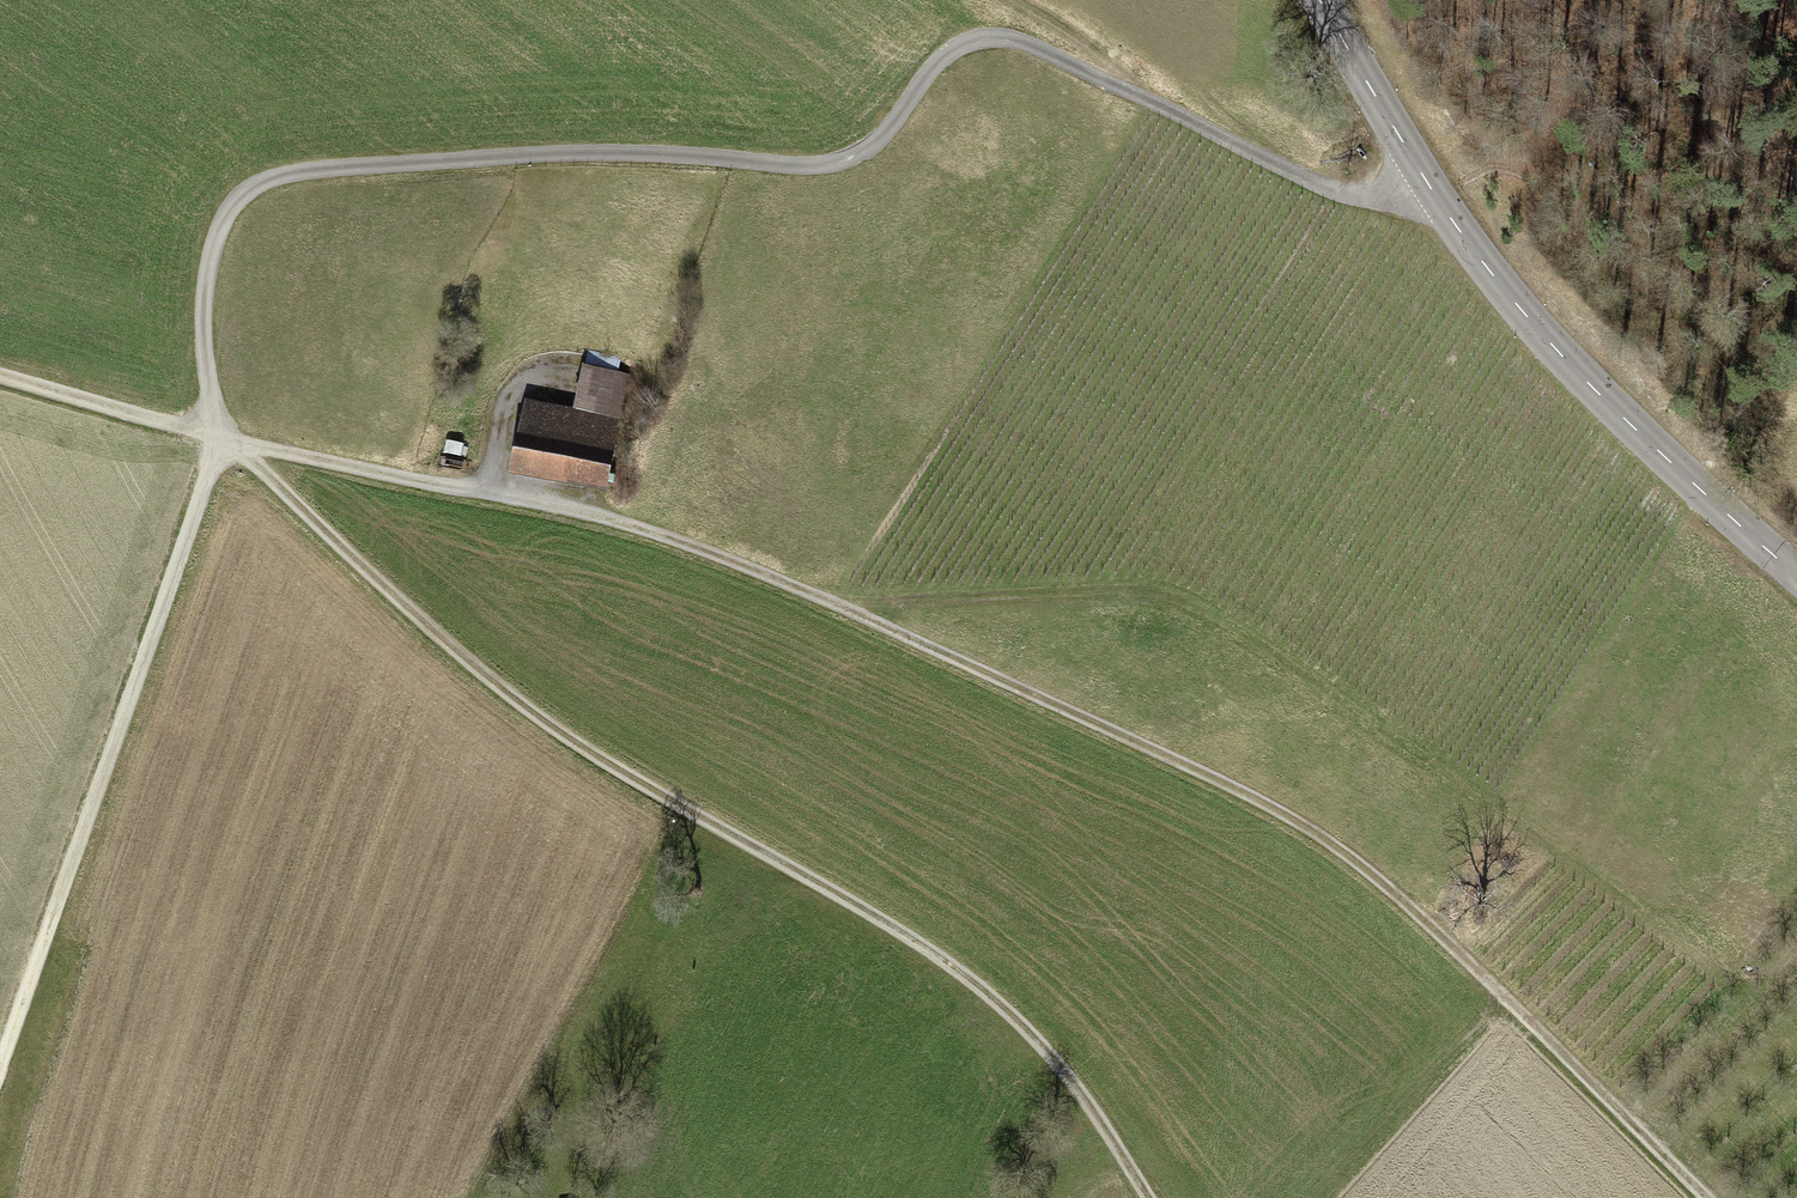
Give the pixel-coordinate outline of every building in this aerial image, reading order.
[(524,402),(510,470),(607,489),(630,378),(583,369),(574,412),(524,402)] [(1154,619),(1131,610),(1127,621),(1150,630),(1154,619)] [(1455,824),(1447,835),(1462,846),(1470,834),(1455,824)]
